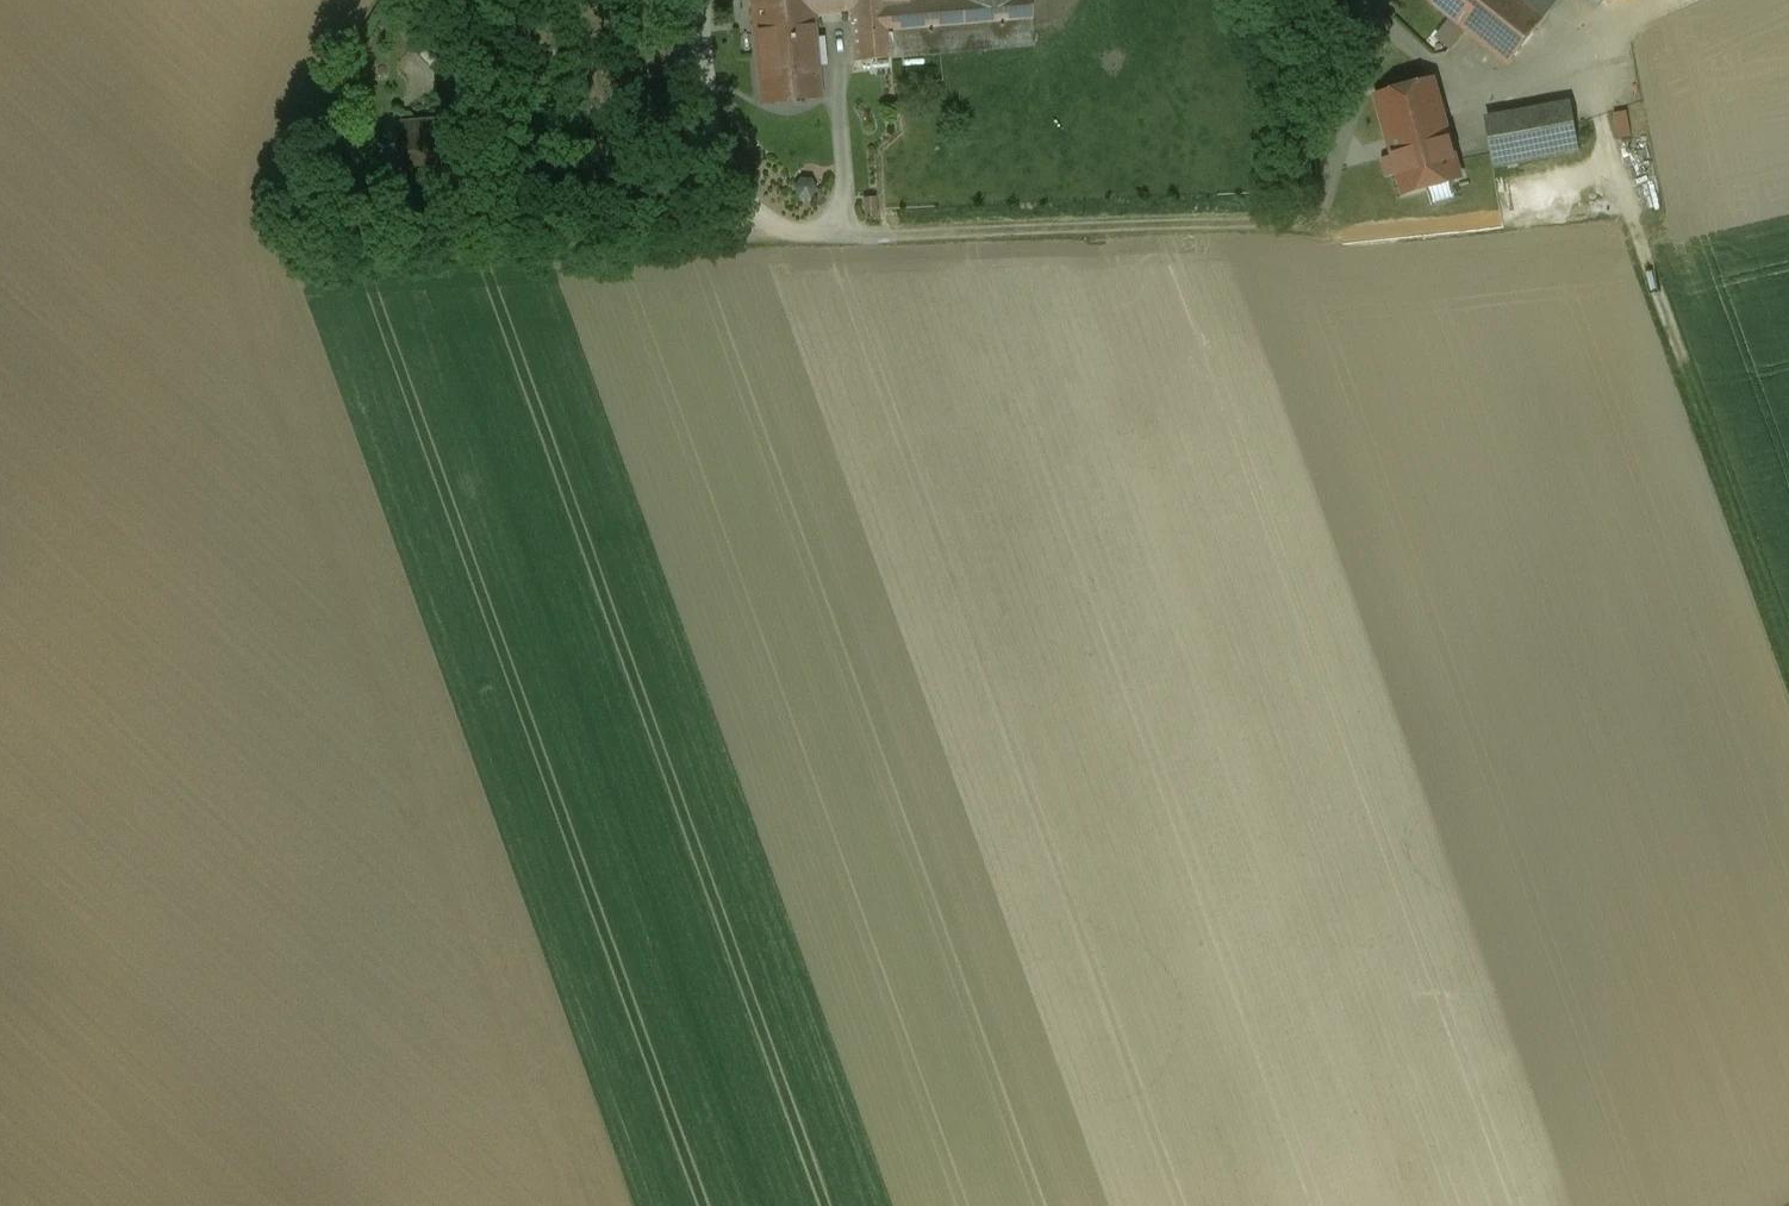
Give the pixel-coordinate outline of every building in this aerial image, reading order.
[(763,103),(821,97),(818,65),(826,64),(824,39),(816,40),(814,14),(852,11),(852,10),(851,0),(753,0),(763,103)] [(852,10),(852,11),(856,62),(943,54),(1035,45),(1031,0),(951,0),(910,4),(909,0),(851,0),(852,10)] [(1452,18),(1459,23),(1476,0),(1431,0),(1452,18)] [(1526,0),(1476,0),(1459,23),(1467,29),(1450,50),(1449,52),(1450,53),(1468,30),(1510,64),(1541,26),(1547,17),(1526,0)] [(1547,17),(1561,0),(1526,0),(1547,17)] [(1450,50),(1467,29),(1452,18),(1436,39),(1450,50)] [(1461,176),(1435,78),(1380,95),(1405,187),(1461,176)] [(1575,117),(1487,133),(1492,164),(1581,148),(1575,117)] [(427,141),(405,143),(406,184),(468,178),(464,121),(424,123),(427,141)] [(424,123),(396,124),(396,144),(427,141),(424,123)]
